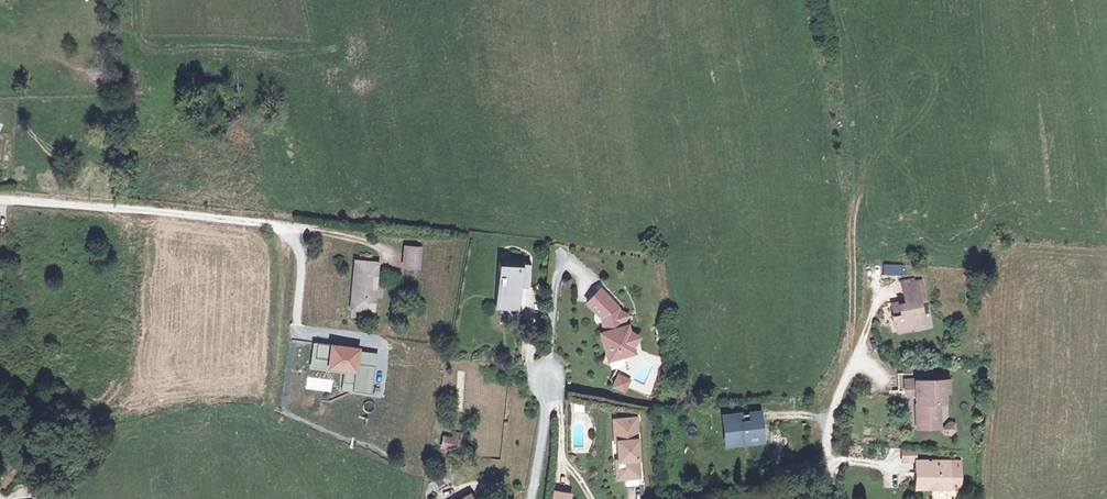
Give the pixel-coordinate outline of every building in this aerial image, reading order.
[(404,268),(418,269),(420,250),(406,249),(404,268)] [(520,283),(535,285),(537,266),(521,264),(520,271),(507,268),(503,303),(517,305),(520,283)] [(903,265),(883,265),(882,275),(903,276),(903,265)] [(378,268),(357,266),(352,311),(374,313),(378,268)] [(909,329),(910,323),(911,318),(922,316),(921,308),(920,301),(926,299),(924,282),(916,283),(916,280),(904,282),(906,299),(907,303),(891,306),(892,315),(889,315),(890,323),(898,331),(909,329)] [(605,319),(609,335),(614,354),(624,352),(625,358),(638,355),(636,348),(642,340),(633,335),(632,329),(627,330),(626,325),(628,322),(625,319),(623,311),(604,291),(591,304),(605,319)] [(611,362),(625,358),(624,352),(614,354),(609,335),(604,336),(611,362)] [(354,350),(319,345),(316,360),(331,362),(330,370),(346,372),(345,375),(344,385),(354,386),(353,394),(372,397),(376,369),(358,366),(360,357),(353,356),(354,350)] [(378,359),(360,357),(358,366),(376,369),(378,359)] [(331,362),(316,360),(314,369),(345,375),(346,372),(330,370),(331,362)] [(632,382),(621,376),(614,388),(625,394),(632,382)] [(915,390),(916,419),(937,418),(936,402),(942,402),(941,390),(947,390),(946,378),(915,380),(915,390)] [(905,391),(915,390),(915,380),(905,380),(905,391)] [(354,386),(344,385),(343,392),(353,394),(354,386)] [(942,425),(942,402),(936,402),(937,418),(916,419),(917,427),(942,425)] [(762,416),(734,418),(734,422),(744,421),(744,425),(762,423),(762,416)] [(734,418),(725,419),(726,433),(735,432),(736,447),(764,444),(762,423),(744,425),(744,421),(734,422),(734,418)] [(619,445),(620,464),(626,464),(626,480),(641,480),(640,421),(615,421),(616,445),(619,445)] [(955,436),(957,423),(945,421),(943,434),(955,436)] [(962,443),(970,437),(964,428),(956,434),(962,443)] [(735,432),(726,433),(727,447),(736,447),(735,432)] [(464,450),(467,436),(455,434),(454,440),(445,439),(444,447),(464,450)] [(902,462),(916,462),(916,461),(917,450),(903,449),(902,462)] [(960,462),(916,461),(916,462),(916,474),(918,474),(918,489),(949,490),(949,489),(950,467),(960,467),(960,462)] [(626,464),(620,464),(617,464),(617,480),(626,480),(626,464)] [(960,467),(950,467),(949,489),(959,489),(960,467)] [(559,498),(572,498),(574,492),(559,487),(556,498),(559,498)]
